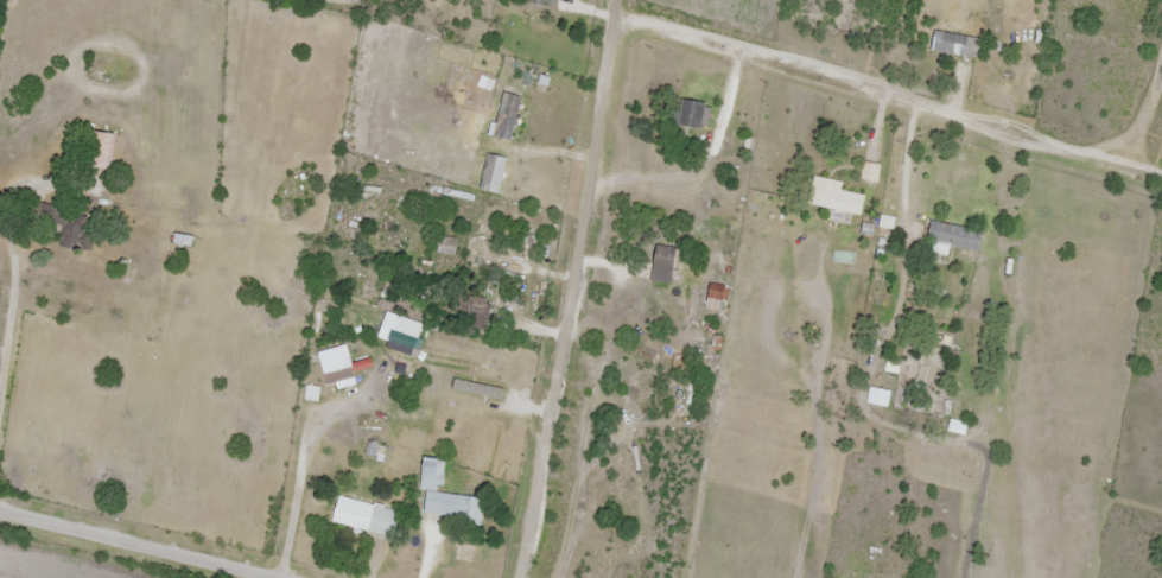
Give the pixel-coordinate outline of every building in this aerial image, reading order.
[(978,59),(981,39),(934,33),(931,52),(978,59)] [(674,129),(704,129),(704,102),(674,102),(674,129)] [(867,195),(811,185),(807,206),(863,217),(867,195)] [(470,255),(483,257),(494,205),(482,202),(470,255)] [(947,246),(979,252),(983,232),(930,222),(926,242),(935,243),(934,251),(946,254),(947,246)] [(889,408),(891,392),(869,390),(868,406),(889,408)] [(419,491),(425,491),(423,515),(478,521),(480,499),(443,495),(446,460),(422,458),(419,491)] [(393,537),(398,511),(338,498),(333,524),(393,537)]
